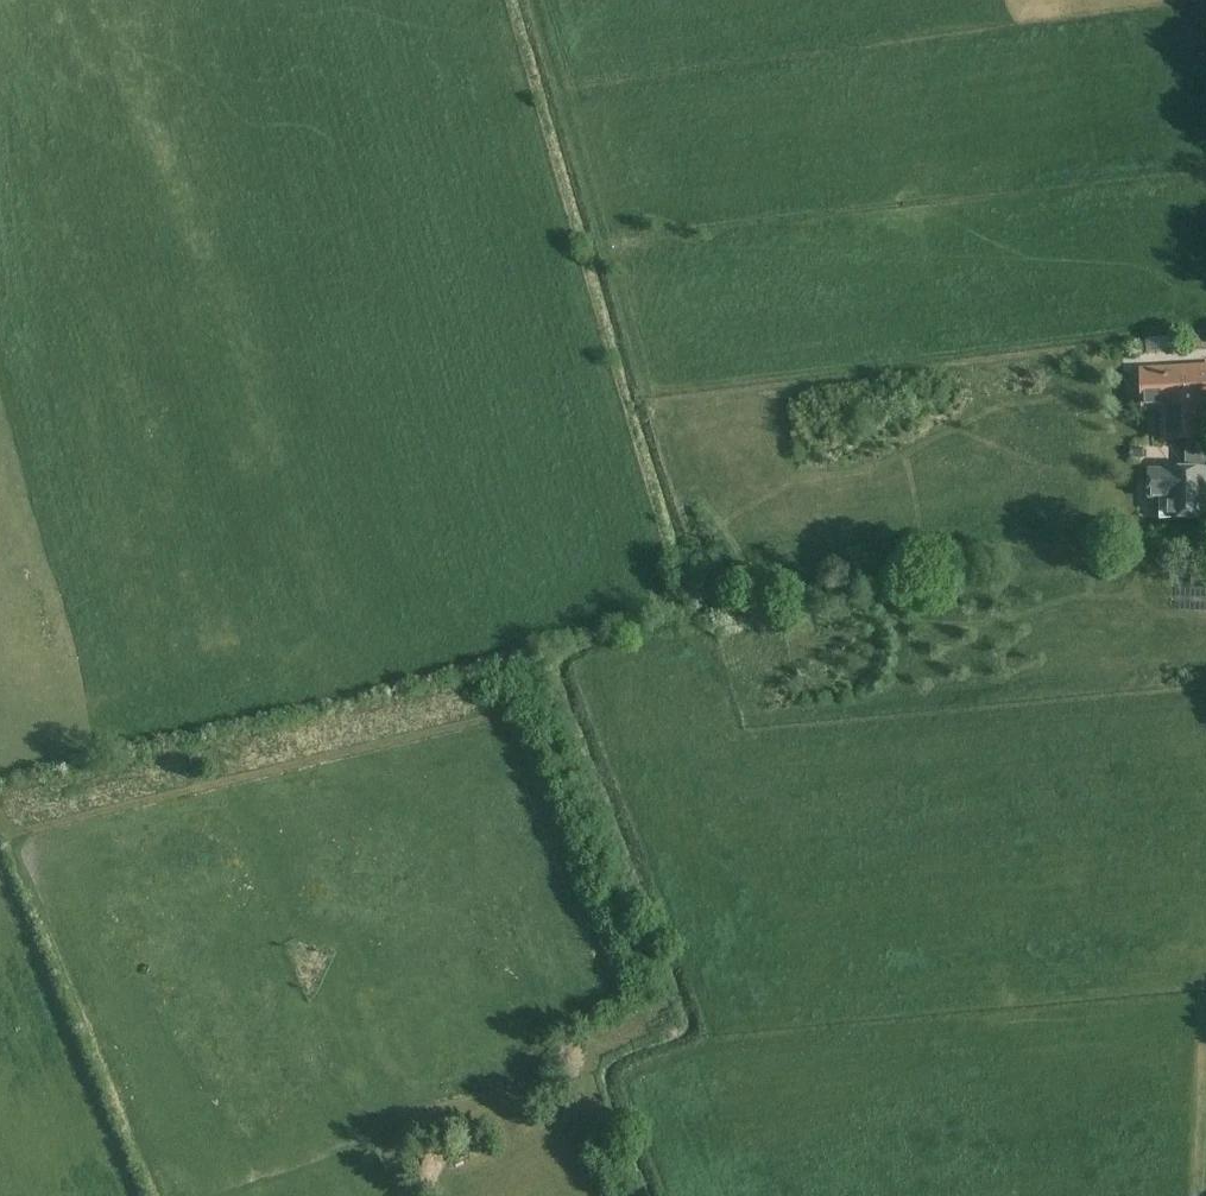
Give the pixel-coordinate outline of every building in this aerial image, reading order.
[(1205,440),(1205,367),(1140,371),(1142,412),(1160,411),(1162,444),(1205,440)] [(1205,520),(1205,471),(1169,471),(1169,472),(1151,472),(1151,500),(1169,500),(1169,520),(1205,520)]
